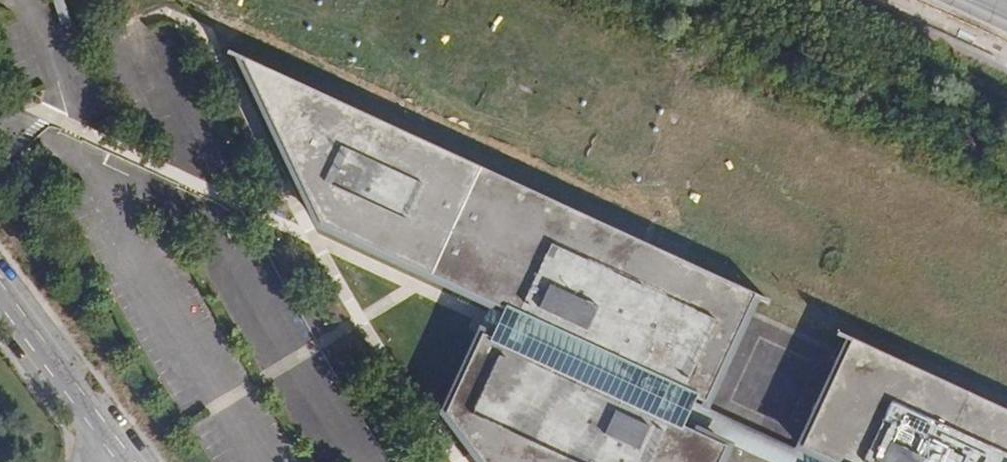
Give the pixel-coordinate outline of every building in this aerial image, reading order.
[(742,283),(232,46),(310,213),(490,297),(487,304),(484,311),(481,318),(479,324),(468,319),(433,399),(479,461),(698,461),(711,432),(670,412),(674,403),(679,391),(682,384),(694,389),(742,283)] [(484,311),(487,304),(477,299),(473,306),(470,313),(481,318),(484,311)] [(837,326),(788,434),(827,451),(825,459),(824,461),(1006,461),(1006,400),(837,326)] [(825,459),(679,391),(674,403),(796,461),(824,461),(825,459)]
